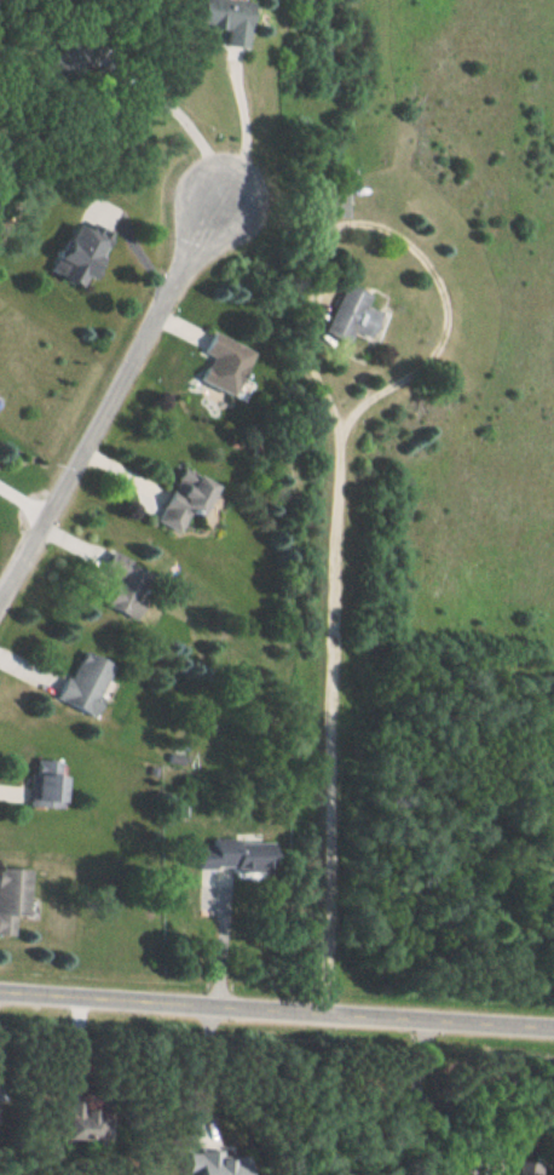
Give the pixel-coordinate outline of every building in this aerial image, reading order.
[(230,0),(194,0),(192,26),(221,29),(219,46),(239,48),(243,1),(230,0)] [(40,273),(72,289),(98,236),(65,220),(40,273)] [(359,339),(369,314),(356,308),(361,295),(337,284),(315,334),(339,344),(344,332),(359,339)] [(229,396),(251,352),(209,331),(198,353),(208,357),(196,380),(229,396)] [(209,484),(176,468),(150,523),(175,535),(185,514),(193,518),(209,484)] [(129,620),(149,573),(104,554),(96,574),(110,580),(98,608),(129,620)] [(52,702),(87,718),(110,665),(75,650),(52,702)] [(54,761),(27,761),(27,807),(54,807),(54,761)] [(192,870),(269,873),(270,842),(207,840),(207,848),(193,847),(192,870)] [(26,870),(0,869),(0,935),(10,936),(11,916),(24,917),(26,870)] [(57,1140),(96,1140),(96,1104),(57,1104),(57,1140)] [(236,1154),(182,1153),(182,1174),(236,1174),(236,1154)] [(522,1162),(518,1174),(536,1174),(539,1168),(522,1162)]
